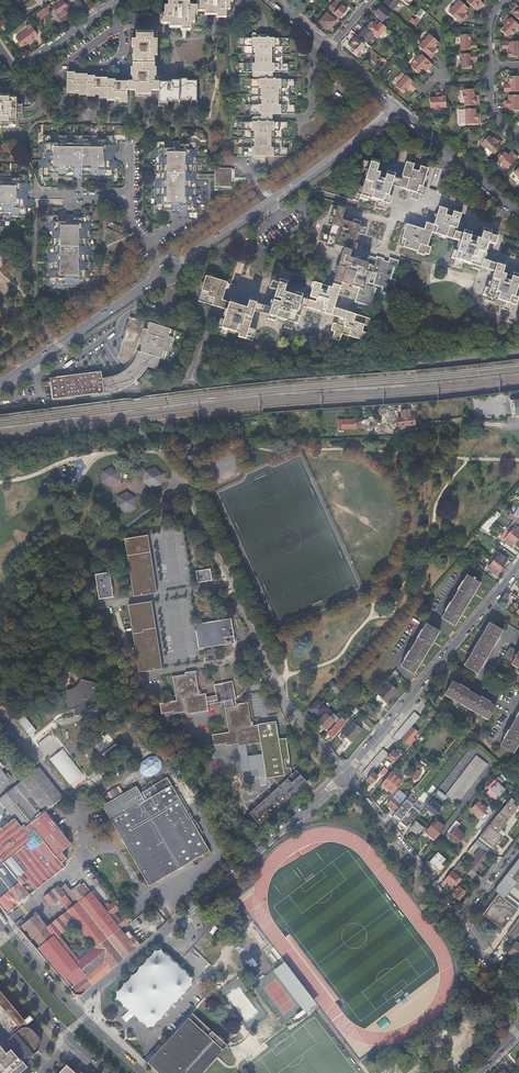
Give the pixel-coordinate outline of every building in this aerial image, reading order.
[(53,3),(55,5),(58,10),(56,12),(62,21),(69,17),(66,12),(71,9),(68,3),(67,4),(64,0),(59,0),(58,1),(57,0),(53,3)] [(132,23),(151,23),(153,23),(153,17),(156,17),(156,15),(159,14),(159,6),(162,6),(162,0),(148,0),(149,6),(136,6),(136,13),(129,13),(128,21),(132,21),(132,23)] [(189,15),(192,15),(192,7),(184,7),(184,3),(176,3),(176,2),(172,2),(172,0),(163,0),(163,7),(159,7),(159,15),(156,15),(156,24),(164,24),(164,28),(176,28),(176,31),(183,31),(186,31),(186,23),(189,23),(189,15)] [(201,15),(213,15),(212,18),(222,18),(223,10),(226,10),(226,2),(229,2),(229,0),(196,0),(196,1),(194,2),(193,11),(201,11),(201,15)] [(349,5),(343,0),(339,0),(336,3),(334,2),(329,7),(339,17),(349,5)] [(398,0),(387,0),(385,2),(393,10),(400,2),(398,0)] [(448,12),(460,22),(466,16),(465,16),(465,15),(466,14),(465,12),(469,8),(460,0),(459,0),(448,12)] [(466,0),(477,10),(481,5),(479,3),(480,1),(480,0),(466,0)] [(49,4),(37,12),(41,17),(50,11),(48,9),(50,8),(49,7),(51,6),(49,4)] [(381,6),(375,13),(378,16),(377,17),(382,22),(389,13),(381,6)] [(510,11),(518,19),(518,7),(517,8),(515,7),(510,11)] [(418,17),(420,20),(426,12),(421,8),(415,15),(418,17)] [(327,12),(319,21),(328,29),(336,20),(327,12)] [(508,15),(503,20),(505,22),(503,24),(504,25),(500,30),(507,36),(510,33),(512,33),(514,31),(514,28),(518,24),(508,15)] [(373,35),(377,38),(386,28),(380,22),(377,26),(372,22),(366,28),(373,35)] [(28,28),(16,37),(22,46),(34,37),(33,37),(38,34),(30,23),(26,25),(28,28)] [(365,27),(358,36),(366,43),(373,35),(366,28),(365,27)] [(148,89),(159,89),(159,81),(155,81),(155,70),(152,70),(153,62),(153,54),(157,54),(157,47),(156,47),(156,41),(154,41),(154,30),(136,30),(136,38),(134,38),(134,54),(134,59),(137,59),(137,62),(135,62),(135,70),(133,70),(132,81),(115,80),(115,79),(107,78),(107,77),(95,76),(95,75),(87,74),(87,73),(75,73),(75,71),(67,71),(67,89),(70,89),(69,90),(79,90),(79,91),(84,91),(87,91),(86,93),(89,93),(89,94),(99,94),(99,96),(105,96),(105,95),(107,95),(107,96),(110,96),(110,97),(119,97),(119,99),(125,99),(125,98),(127,98),(127,89),(138,89),(138,92),(148,92),(148,89)] [(430,33),(419,46),(431,57),(436,50),(435,50),(437,48),(436,46),(439,42),(430,33)] [(244,147),(243,147),(238,147),(238,155),(254,156),(261,156),(261,158),(260,159),(260,162),(260,163),(261,164),(262,164),(263,165),(264,165),(264,164),(265,164),(266,162),(266,161),(265,159),(264,159),(264,156),(287,156),(287,147),(282,147),(281,147),(281,139),(281,138),(281,130),(282,130),(288,130),(288,122),(272,121),(272,113),(294,113),(295,105),(289,105),(288,105),(288,97),(288,96),(288,88),(289,88),(295,88),(295,79),(281,79),(281,74),(273,74),(273,72),(287,72),(287,63),(283,63),(281,63),(282,55),(282,46),(283,46),(288,47),(289,38),(266,37),(266,34),(260,34),(260,37),(255,37),(239,37),(239,46),(244,46),(245,46),(245,54),(245,55),(245,63),(243,63),(240,63),(240,72),(254,72),(255,72),(255,73),(256,73),(257,74),(257,75),(257,77),(259,77),(259,79),(254,78),(245,78),(245,87),(250,87),(252,87),(252,95),(252,96),(251,104),(250,104),(245,104),(245,113),(254,113),(259,113),(259,116),(257,116),(256,118),(256,119),(256,120),(255,120),(254,121),(239,121),(239,130),(243,130),(244,130),(244,138),(244,139),(244,147)] [(460,35),(460,49),(476,48),(476,42),(469,42),(469,40),(470,39),(469,34),(460,35)] [(366,43),(358,36),(350,45),(358,53),(366,43)] [(517,41),(501,42),(501,49),(509,49),(509,51),(508,51),(508,57),(518,56),(517,41)] [(366,44),(361,50),(364,53),(370,47),(366,44)] [(20,55),(19,56),(21,59),(29,53),(28,51),(22,54),(23,56),(22,57),(20,55)] [(476,53),(460,54),(461,69),(471,68),(470,63),(469,63),(469,60),(476,60),(476,53)] [(432,64),(422,54),(418,59),(415,59),(413,61),(413,63),(411,66),(418,73),(423,68),(424,69),(425,67),(427,69),(432,64)] [(406,75),(396,86),(403,93),(407,89),(406,88),(407,87),(413,91),(418,86),(406,75)] [(503,91),(518,91),(518,75),(509,76),(510,81),(511,81),(511,84),(504,84),(503,91)] [(160,81),(160,99),(163,99),(163,100),(167,100),(167,98),(176,98),(176,97),(179,97),(179,96),(182,96),(182,97),(191,97),(191,98),(197,98),(197,80),(187,80),(187,78),(179,77),(179,79),(171,79),(171,81),(160,81)] [(464,104),(478,104),(478,97),(475,97),(475,94),(474,94),(473,88),(464,89),(464,93),(462,95),(463,98),(464,99),(464,104)] [(0,89),(0,129),(16,130),(16,119),(23,119),(24,100),(16,100),(16,89),(0,89)] [(440,106),(446,106),(446,105),(445,92),(438,92),(438,95),(435,95),(435,97),(429,97),(429,107),(434,107),(435,108),(439,108),(440,106)] [(505,103),(505,110),(518,110),(518,100),(518,94),(508,95),(509,100),(506,100),(506,103),(505,103)] [(463,115),(463,108),(457,109),(457,122),(459,124),(465,123),(465,115),(463,115)] [(475,108),(473,108),(472,108),(465,108),(463,108),(463,115),(465,115),(465,123),(479,123),(479,115),(477,115),(477,113),(475,113),(475,108)] [(48,159),(41,159),(39,159),(39,167),(43,167),(42,179),(50,179),(50,176),(50,175),(58,175),(58,177),(58,179),(66,179),(66,177),(66,175),(74,175),(74,177),(77,177),(77,175),(81,176),(89,176),(89,177),(89,179),(97,179),(97,177),(97,176),(105,176),(105,177),(105,180),(113,180),(113,168),(117,168),(117,160),(113,160),(111,160),(111,152),(113,152),(117,153),(117,144),(113,144),(113,133),(97,132),(97,135),(97,136),(82,136),(82,135),(82,132),(74,132),(74,135),(74,136),(66,136),(66,135),(66,132),(58,132),(58,135),(58,136),(51,136),(51,135),(51,132),(43,132),(42,144),(39,144),(39,152),(41,152),(48,152),(48,159)] [(485,133),(482,136),(484,139),(481,142),(479,144),(484,148),(485,147),(493,154),(499,148),(497,146),(501,142),(495,137),(494,138),(493,137),(491,139),(485,133)] [(179,213),(179,216),(187,216),(187,212),(199,212),(199,204),(197,204),(195,204),(195,197),(197,197),(199,197),(199,189),(197,189),(195,189),(196,181),(197,181),(197,178),(196,178),(196,173),(196,170),(196,165),(197,165),(200,165),(200,157),(197,157),(196,157),(196,150),(197,150),(200,150),(200,141),(188,141),(188,137),(180,137),(180,141),(180,146),(175,146),(172,146),(172,144),(173,141),(173,137),(164,137),(164,141),(153,141),(153,157),(155,157),(157,157),(157,172),(155,172),(152,172),(152,181),(155,181),(157,181),(157,188),(155,188),(152,188),(152,196),(155,196),(157,196),(156,200),(156,204),(155,204),(152,204),(152,212),(164,212),(164,216),(172,216),(172,213),(172,210),(179,210),(179,213)] [(517,157),(512,151),(509,154),(507,153),(506,154),(503,151),(497,157),(500,160),(499,161),(506,168),(517,157)] [(365,158),(363,162),(361,166),(368,168),(363,185),(360,184),(357,192),(361,193),(360,197),(368,199),(369,196),(378,199),(377,202),(376,206),(384,208),(386,201),(390,202),(392,195),(389,194),(392,184),(413,190),(411,197),(418,200),(420,192),(424,194),(427,186),(423,184),(428,167),(406,160),(401,178),(394,176),(395,172),(387,170),(386,173),(376,170),(380,159),(372,157),(371,160),(365,158)] [(215,165),(215,175),(215,178),(215,185),(224,185),(224,189),(231,189),(231,177),(235,177),(235,169),(223,169),(223,165),(215,165)] [(3,214),(3,215),(3,218),(11,218),(11,215),(11,214),(19,214),(19,216),(19,218),(27,218),(27,207),(31,207),(31,198),(27,198),(24,198),(24,191),(27,191),(31,191),(31,183),(27,183),(27,171),(11,171),(11,173),(11,175),(0,175),(0,214),(3,214)] [(400,244),(403,245),(417,250),(416,251),(424,254),(425,252),(429,253),(431,245),(427,244),(432,231),(460,240),(457,250),(454,249),(452,257),(455,258),(453,265),(461,267),(463,260),(473,263),(472,267),(479,269),(481,266),(495,270),(489,287),(486,286),(483,294),(487,295),(485,298),(494,301),(495,297),(505,300),(502,307),(510,309),(512,302),(516,303),(518,296),(515,295),(518,285),(518,272),(514,271),(513,274),(503,271),(506,261),(498,258),(497,262),(483,258),(488,241),(495,243),(498,235),(491,233),(492,229),(484,227),(481,237),(471,234),(472,231),(464,228),(463,232),(456,230),(462,212),(440,205),(434,223),(426,221),(424,227),(406,222),(406,223),(404,231),(400,244)] [(333,284),(341,286),(341,284),(342,282),(359,288),(360,288),(356,302),(372,306),(378,285),(383,286),(381,291),(392,294),(396,278),(392,276),(395,267),(397,267),(399,259),(390,256),(388,261),(384,259),(384,257),(377,255),(376,257),(369,254),(368,258),(361,255),(360,259),(359,259),(359,258),(359,257),(358,257),(358,256),(357,256),(355,257),(350,256),(352,250),(355,251),(358,243),(354,242),(357,232),(365,234),(367,226),(360,224),(361,221),(353,218),(352,222),(342,219),(345,208),(337,206),(336,209),(333,208),(330,216),(334,217),(329,234),(321,232),(319,240),(326,242),(325,246),(333,248),(334,245),(344,248),(334,282),(333,284)] [(50,261),(49,261),(46,261),(46,269),(48,269),(50,269),(50,277),(48,277),(46,277),(46,285),(57,285),(57,289),(65,289),(65,287),(65,281),(73,281),(73,287),(73,290),(81,290),(81,285),(93,285),(93,277),(90,277),(89,277),(89,270),(90,270),(93,270),(93,262),(90,262),(89,262),(89,254),(90,254),(93,254),(93,246),(90,246),(89,246),(89,239),(91,239),(93,239),(93,230),(91,230),(89,230),(89,223),(91,223),(93,223),(93,215),(82,215),(82,211),(74,211),(74,215),(74,217),(66,217),(66,215),(66,211),(58,211),(58,215),(46,215),(46,230),(49,230),(50,230),(50,246),(49,246),(46,246),(46,254),(49,254),(50,254),(50,261)] [(223,308),(226,300),(223,299),(229,282),(214,277),(215,274),(207,272),(198,301),(223,308)] [(222,335),(227,337),(228,337),(230,330),(239,333),(238,337),(247,339),(248,336),(251,337),(254,329),(250,328),(256,311),(269,315),(268,318),(276,320),(277,317),(286,320),(284,327),(292,329),(294,322),(297,323),(300,316),(296,315),(299,305),(307,307),(309,299),(302,297),(303,294),(295,291),(294,295),(285,292),(288,281),(280,279),(279,282),(272,280),(270,288),(277,290),(272,307),(258,303),(259,298),(251,296),(248,307),(241,305),(232,319),(222,335)] [(335,339),(336,339),(338,340),(340,333),(367,341),(370,333),(363,331),(365,324),(368,326),(370,320),(370,318),(335,307),(340,289),(337,288),(332,287),(324,284),(314,281),(309,299),(307,307),(338,317),(336,323),(333,322),(331,330),(334,331),(332,338),(335,339)] [(232,319),(241,305),(238,304),(239,300),(231,298),(230,301),(229,301),(227,309),(224,320),(220,318),(217,326),(221,328),(223,328),(221,335),(222,335),(232,319)] [(144,322),(131,318),(117,358),(126,367),(131,362),(134,356),(137,349),(139,340),(144,322)] [(146,372),(149,367),(158,370),(161,360),(163,360),(165,353),(170,354),(175,339),(170,338),(172,330),(152,324),(149,332),(144,330),(140,345),(144,346),(142,353),(140,353),(138,357),(136,362),(132,366),(129,371),(121,376),(117,378),(112,379),(109,379),(105,380),(103,380),(104,393),(104,395),(112,394),(119,392),(126,389),(132,386),(138,382),(143,377),(146,372)] [(103,380),(102,372),(49,378),(50,381),(41,382),(42,387),(50,386),(51,395),(52,400),(104,393),(103,380)] [(511,400),(512,417),(518,416),(518,399),(511,400)] [(402,418),(398,419),(399,426),(400,426),(400,429),(405,428),(405,425),(410,424),(410,427),(415,427),(415,424),(415,416),(410,417),(410,409),(401,410),(402,418)] [(357,419),(339,420),(339,429),(357,428),(357,419)] [(281,426),(280,431),(283,433),(291,434),(291,430),(288,429),(288,424),(283,424),(281,426)] [(110,468),(103,472),(104,480),(111,484),(118,480),(117,471),(110,468)] [(145,471),(143,481),(150,487),(160,484),(162,475),(155,469),(145,471)] [(117,497),(117,507),(125,512),(134,507),(134,498),(126,492),(117,497)] [(499,512),(496,510),(494,512),(489,518),(490,519),(494,521),(498,516),(497,514),(499,512)] [(509,511),(506,515),(514,520),(506,530),(509,532),(518,539),(518,538),(518,528),(518,527),(518,526),(518,518),(509,511)] [(481,527),(478,530),(479,530),(484,534),(486,536),(489,532),(481,527)] [(514,544),(518,539),(509,532),(505,538),(514,544)] [(147,535),(124,538),(133,596),(156,593),(147,535)] [(513,546),(514,544),(505,538),(504,540),(513,546)] [(496,551),(490,558),(493,560),(502,567),(508,559),(496,551)] [(497,574),(502,567),(493,560),(488,568),(497,574)] [(446,610),(441,617),(455,625),(481,582),(476,579),(480,572),(472,568),(468,575),(467,574),(463,581),(462,580),(457,588),(458,589),(450,602),(449,602),(445,610),(446,610)] [(210,569),(196,572),(197,583),(212,581),(210,569)] [(94,574),(98,599),(113,596),(109,571),(94,574)] [(510,591),(518,596),(518,594),(516,592),(518,589),(512,586),(510,591)] [(128,605),(138,672),(161,668),(151,601),(128,605)] [(234,644),(231,619),(200,624),(194,625),(198,649),(234,644)] [(405,659),(400,666),(414,674),(440,630),(427,622),(422,629),(422,628),(416,637),(417,637),(409,651),(408,650),(404,658),(405,659)] [(498,637),(502,630),(489,622),(464,665),(477,673),(481,666),(482,666),(487,658),(486,658),(494,644),(494,645),(499,637),(498,637)] [(502,630),(518,639),(518,630),(507,622),(502,630)] [(504,656),(513,661),(511,663),(518,667),(518,650),(518,651),(510,646),(504,656)] [(250,728),(246,704),(235,705),(236,707),(234,707),(233,700),(234,700),(230,682),(211,685),(214,701),(207,702),(205,693),(199,694),(195,671),(184,672),(184,675),(171,676),(175,700),(159,702),(159,703),(161,713),(173,711),(173,713),(184,712),(185,715),(186,714),(208,711),(207,705),(222,703),(224,702),(232,701),(233,708),(225,709),(227,724),(229,731),(212,734),(214,745),(227,743),(227,746),(237,744),(237,747),(246,745),(260,743),(257,726),(256,726),(256,727),(250,728)] [(103,686),(80,679),(79,683),(77,685),(75,687),(72,689),(70,690),(66,691),(68,710),(71,710),(73,710),(75,710),(76,713),(78,712),(83,711),(86,709),(91,706),(94,702),(97,699),(99,696),(100,693),(102,689),(103,686)] [(452,681),(445,694),(488,719),(496,706),(489,701),(489,700),(481,696),(481,697),(467,689),(468,688),(460,683),(459,684),(452,681)] [(387,701),(397,689),(389,682),(379,693),(381,696),(387,701)] [(330,687),(332,689),(338,695),(341,691),(340,690),(333,684),(330,687)] [(317,717),(327,708),(318,700),(309,709),(317,717)] [(412,726),(420,716),(419,715),(414,711),(393,736),(399,741),(407,732),(412,726)] [(501,744),(513,752),(518,743),(518,711),(516,716),(517,716),(509,730),(508,729),(503,737),(505,738),(501,744)] [(16,719),(29,736),(36,730),(22,714),(16,719)] [(326,714),(318,722),(326,730),(334,721),(326,714)] [(331,729),(328,733),(332,736),(335,733),(336,734),(339,731),(337,730),(343,724),(339,720),(331,729)] [(344,738),(345,737),(347,735),(352,740),(353,740),(363,729),(354,721),(341,735),(344,738)] [(291,772),(285,738),(277,739),(274,722),(257,726),(260,743),(262,753),(264,768),(266,779),(270,778),(278,786),(249,814),(260,825),(299,789),(297,787),(304,780),(295,770),(291,774),(290,773),(291,772)] [(418,731),(412,726),(407,732),(408,732),(402,739),(408,744),(411,741),(413,742),(415,739),(413,737),(418,731)] [(96,739),(104,732),(101,730),(94,736),(96,739)] [(105,731),(104,732),(96,739),(91,742),(105,759),(116,751),(116,750),(119,748),(105,731)] [(71,758),(54,737),(50,732),(37,742),(74,788),(87,778),(71,758)] [(347,735),(345,737),(351,743),(354,741),(353,740),(352,740),(347,735)] [(56,736),(54,737),(71,758),(73,757),(56,736)] [(248,755),(246,745),(237,747),(241,771),(264,768),(262,753),(248,755)] [(368,778),(373,772),(377,767),(381,763),(384,759),(389,753),(383,748),(362,773),(368,778)] [(393,750),(387,757),(394,762),(400,755),(393,750)] [(477,755),(446,794),(457,803),(488,763),(477,755)] [(2,907),(7,913),(30,894),(39,886),(65,866),(61,861),(66,857),(65,855),(61,851),(63,850),(71,843),(45,810),(63,796),(39,767),(21,781),(0,799),(0,800),(15,817),(2,828),(1,826),(0,827),(0,828),(1,829),(0,829),(0,905),(2,907)] [(380,776),(382,778),(389,770),(387,768),(380,776)] [(416,768),(410,774),(416,779),(417,778),(418,779),(421,776),(420,775),(422,773),(416,768)] [(394,792),(403,780),(392,771),(383,783),(394,792)] [(368,778),(367,779),(372,783),(378,776),(373,772),(368,778)] [(145,800),(141,792),(137,786),(103,806),(149,886),(210,850),(188,811),(179,794),(169,776),(143,791),(147,799),(145,800)] [(493,790),(489,794),(494,798),(498,794),(499,795),(505,789),(498,781),(492,788),(493,790)] [(426,793),(430,796),(436,788),(432,785),(426,793)] [(391,808),(395,810),(402,802),(406,796),(399,790),(387,804),(390,807),(389,808),(390,809),(391,808)] [(179,794),(188,811),(191,809),(181,793),(179,794)] [(430,798),(444,809),(448,804),(434,793),(430,798)] [(512,797),(500,812),(509,820),(514,813),(516,811),(518,807),(516,805),(517,804),(518,805),(518,804),(512,797)] [(400,821),(407,827),(407,826),(419,812),(412,806),(413,805),(407,799),(403,803),(395,813),(394,814),(401,819),(400,821)] [(479,800),(472,809),(479,816),(485,819),(489,814),(493,811),(490,805),(490,804),(486,806),(479,800)] [(394,812),(395,813),(403,803),(402,802),(395,810),(394,812)] [(387,816),(390,819),(394,814),(395,813),(394,812),(392,810),(387,816)] [(419,812),(407,826),(413,831),(418,835),(423,828),(416,821),(418,820),(422,814),(419,811),(419,812)] [(509,820),(500,812),(490,825),(503,836),(505,833),(502,829),(509,820)] [(436,819),(426,832),(435,839),(445,826),(436,819)] [(456,819),(448,830),(451,833),(451,834),(459,842),(465,835),(458,828),(462,824),(456,819)] [(503,836),(490,825),(477,839),(485,846),(491,850),(503,836)] [(485,846),(477,839),(475,842),(479,845),(482,848),(485,846)] [(480,848),(474,856),(476,858),(477,858),(478,858),(481,861),(487,854),(480,848)] [(438,852),(431,859),(438,866),(436,868),(439,872),(445,866),(442,862),(445,859),(438,852)] [(476,858),(469,866),(472,868),(475,872),(483,863),(477,858),(476,858)] [(479,882),(483,877),(475,872),(472,868),(468,873),(479,882)] [(452,870),(445,879),(453,885),(455,882),(456,881),(459,878),(460,876),(452,870)] [(514,879),(501,895),(505,898),(509,894),(514,886),(518,882),(514,879)] [(89,893),(91,891),(83,882),(81,884),(89,893)] [(117,964),(140,944),(130,931),(125,934),(120,928),(132,918),(126,911),(123,914),(124,915),(119,919),(114,912),(122,905),(117,900),(111,905),(108,902),(107,904),(106,903),(102,906),(91,891),(89,893),(81,884),(72,891),(79,901),(76,903),(74,905),(60,889),(63,886),(61,883),(58,885),(57,886),(45,896),(52,905),(60,899),(68,909),(53,921),(62,932),(64,931),(68,937),(80,927),(96,946),(76,963),(69,954),(70,954),(68,952),(70,950),(66,946),(65,947),(63,945),(63,946),(56,937),(59,935),(50,924),(47,926),(41,919),(42,918),(40,915),(40,914),(40,913),(39,914),(39,913),(37,914),(36,913),(25,922),(21,918),(15,923),(49,963),(75,994),(81,994),(117,964)] [(79,901),(72,891),(66,884),(63,886),(76,903),(79,901)] [(459,885),(454,892),(456,894),(455,896),(459,899),(466,891),(459,885)] [(76,903),(63,886),(60,889),(74,905),(76,903)] [(505,898),(501,895),(499,894),(483,914),(502,930),(518,910),(517,909),(514,906),(505,898)] [(505,898),(514,906),(517,909),(518,906),(518,902),(509,894),(505,898)] [(508,933),(514,938),(518,931),(518,918),(508,933)] [(53,921),(50,924),(59,935),(62,932),(53,921)] [(508,952),(517,958),(518,956),(518,943),(516,941),(508,952)] [(157,950),(118,994),(149,1023),(173,996),(189,979),(187,978),(188,972),(165,951),(159,952),(157,950)] [(284,960),(273,969),(305,1011),(317,1002),(284,960)] [(39,1048),(39,1047),(40,1046),(41,1043),(41,1041),(40,1040),(39,1037),(39,1036),(37,1034),(28,1023),(33,1018),(30,1015),(25,1019),(0,990),(0,1072),(9,1072),(23,1061),(18,1055),(20,1056),(21,1057),(23,1057),(25,1057),(26,1057),(28,1057),(39,1048)] [(410,996),(417,1005),(423,1000),(416,991),(410,996)] [(144,1059),(159,1072),(200,1072),(227,1044),(192,1011),(155,1052),(153,1050),(144,1059)] [(443,1033),(439,1029),(431,1036),(433,1040),(437,1040),(443,1036),(443,1032),(443,1033)] [(415,1060),(410,1064),(402,1070),(404,1072),(409,1072),(419,1065),(415,1060)] [(66,1064),(58,1072),(76,1072),(66,1064)]
